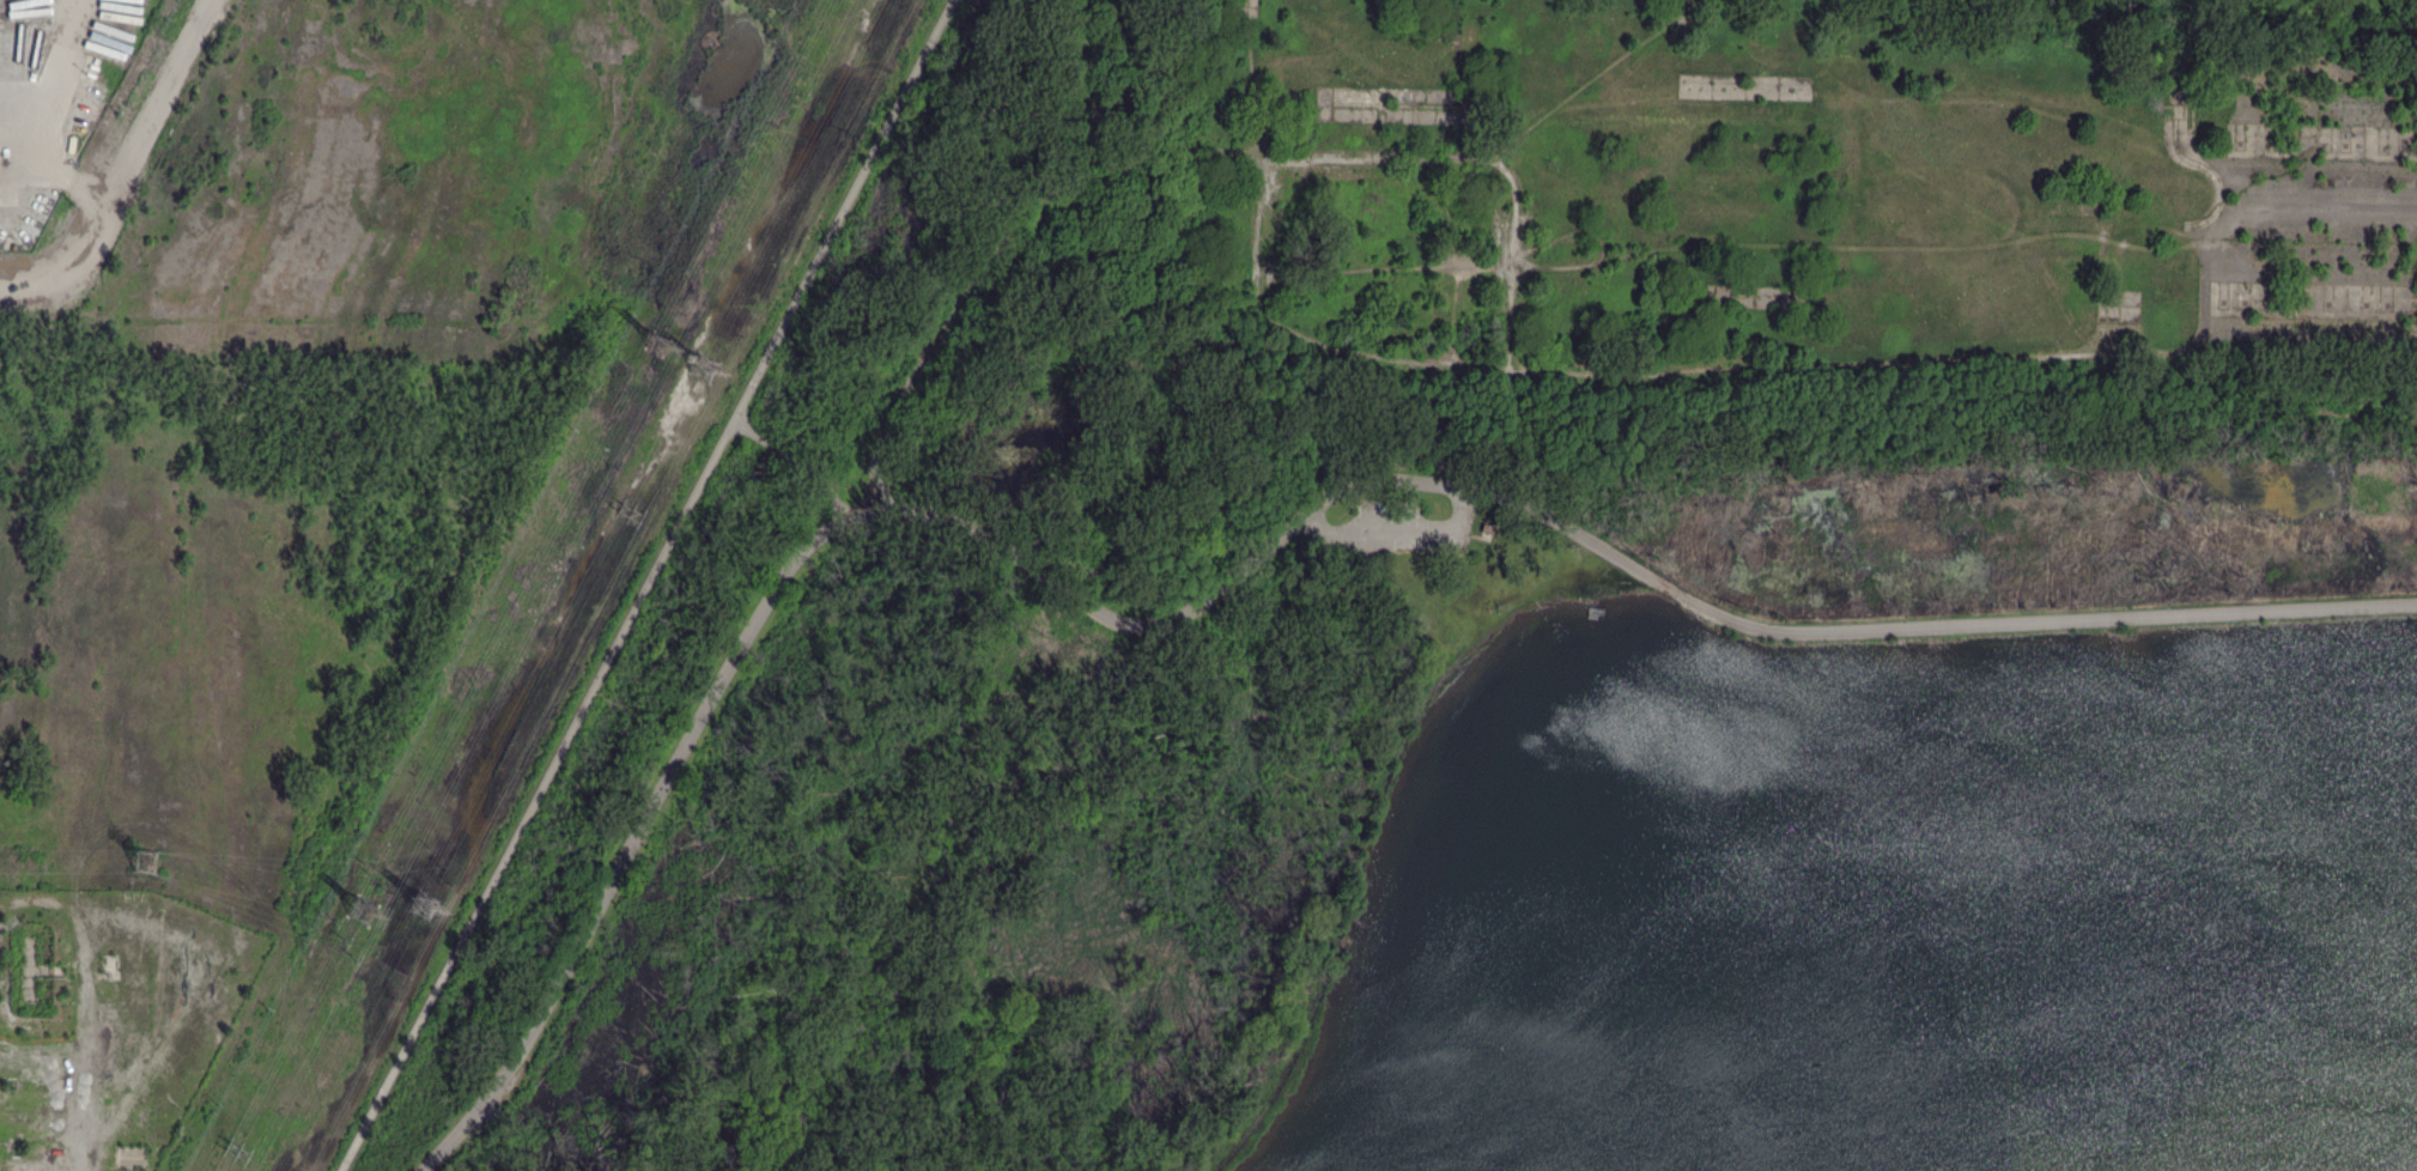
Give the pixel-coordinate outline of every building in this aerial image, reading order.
[(1483,529),(1493,532),(1495,523),(1486,521),(1483,529)]
